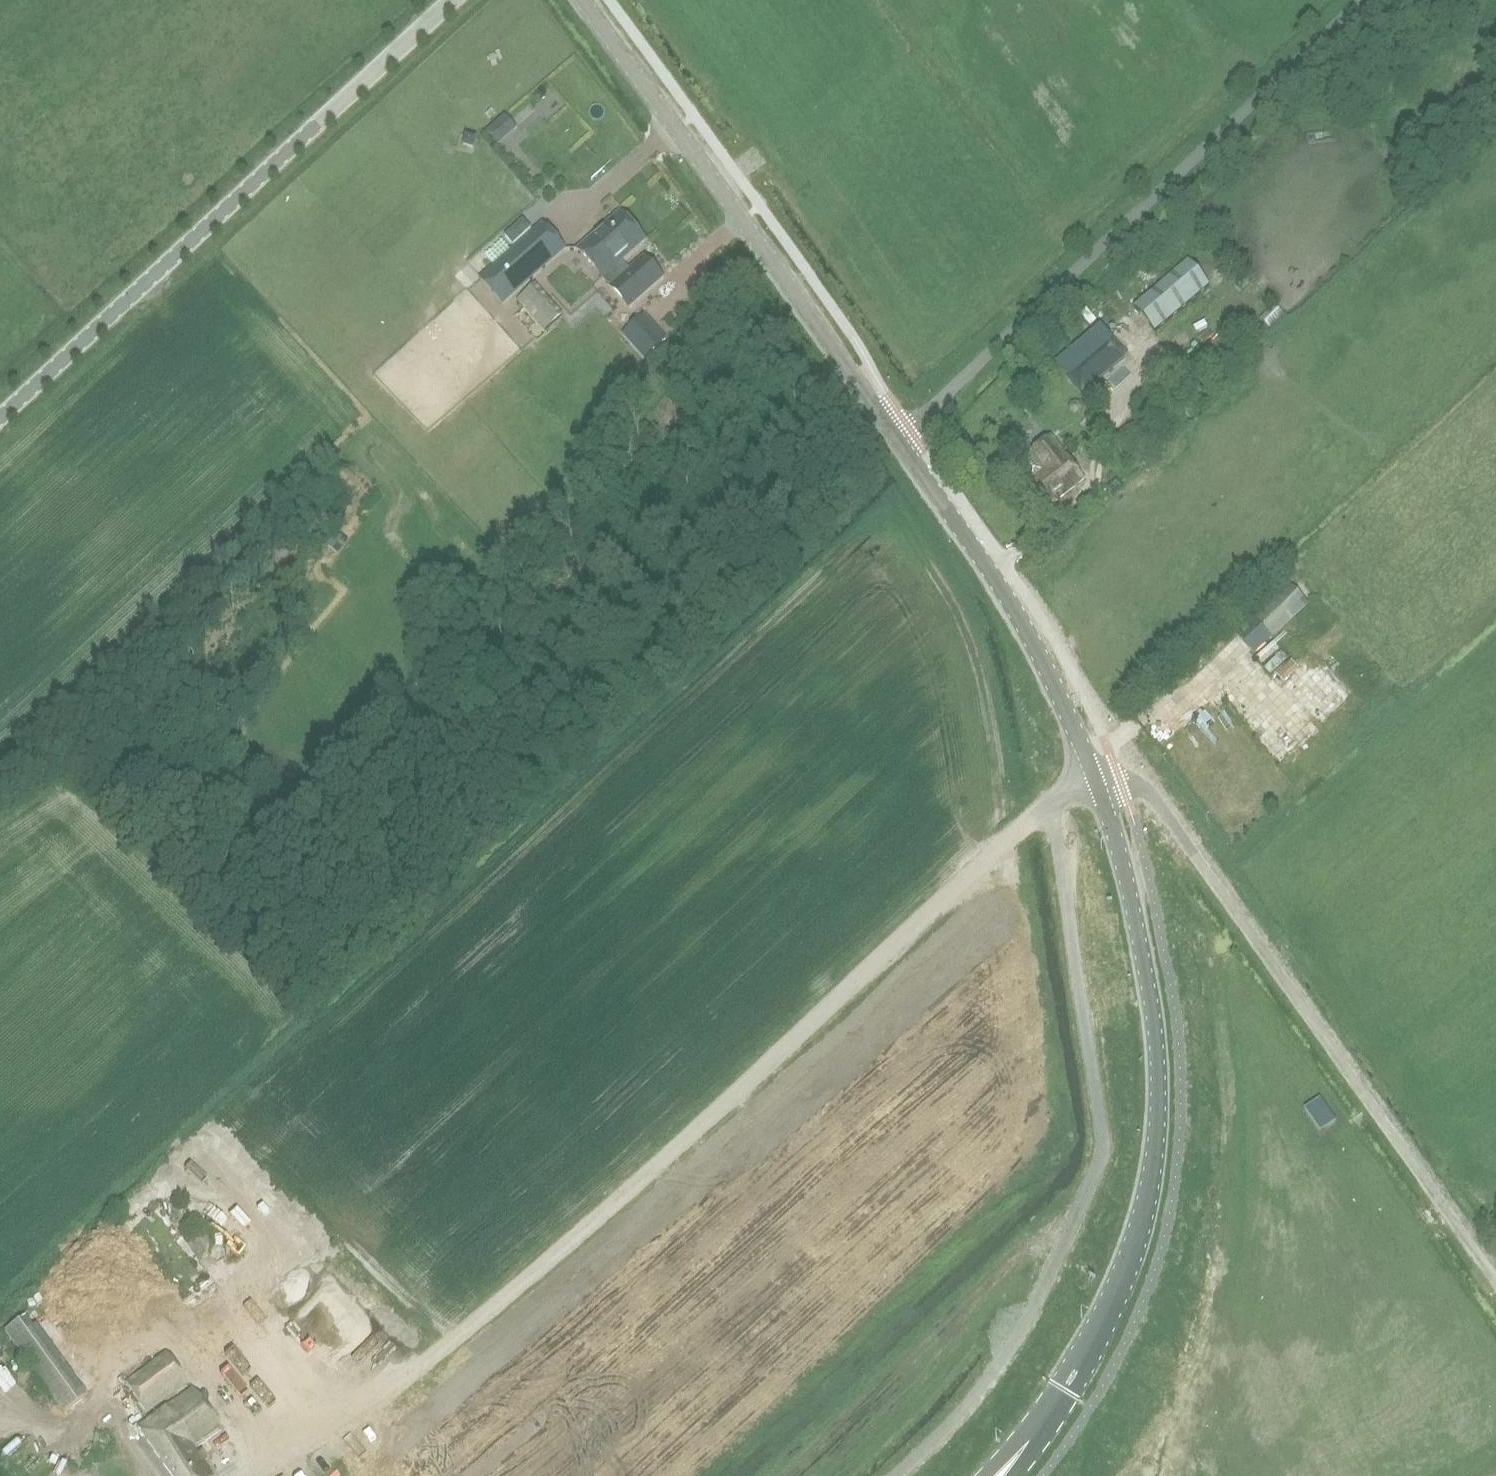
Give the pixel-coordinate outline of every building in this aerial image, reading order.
[(620,213),(579,250),(629,306),(662,277),(643,256),(626,271),(618,262),(644,240),(620,213)] [(542,224),(480,279),(503,304),(564,250),(542,224)] [(1188,260),(1134,306),(1156,332),(1210,286),(1188,260)] [(563,314),(536,283),(517,300),(544,331),(563,314)] [(1273,305),(1259,318),(1268,328),(1283,314),(1273,305)] [(645,313),(622,333),(644,358),(667,338),(645,313)] [(1111,335),(1083,359),(1100,379),(1128,355),(1111,335)] [(1020,385),(1028,389),(1036,385),(1036,376),(1028,371),(1020,376),(1020,385)] [(1029,454),(1020,461),(1033,479),(1024,486),(1044,511),(1083,479),(1063,454),(1065,453),(1052,436),(1029,454)] [(1292,587),(1241,635),(1255,649),(1305,602),(1292,587)] [(28,1313),(4,1331),(64,1411),(88,1395),(28,1313)] [(124,1382),(146,1412),(188,1382),(166,1353),(124,1382)] [(170,1475),(208,1475),(189,1449),(219,1430),(190,1388),(135,1426),(170,1475)]
